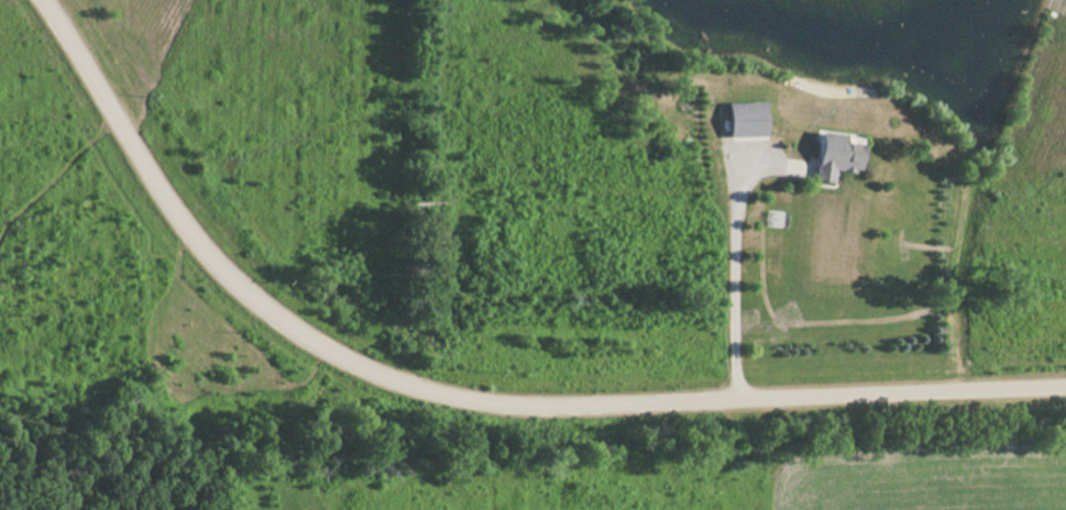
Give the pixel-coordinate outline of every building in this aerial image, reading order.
[(763,138),(763,104),(726,104),(726,138),(763,138)] [(858,174),(861,135),(816,133),(813,184),(833,186),(834,173),(858,174)]
